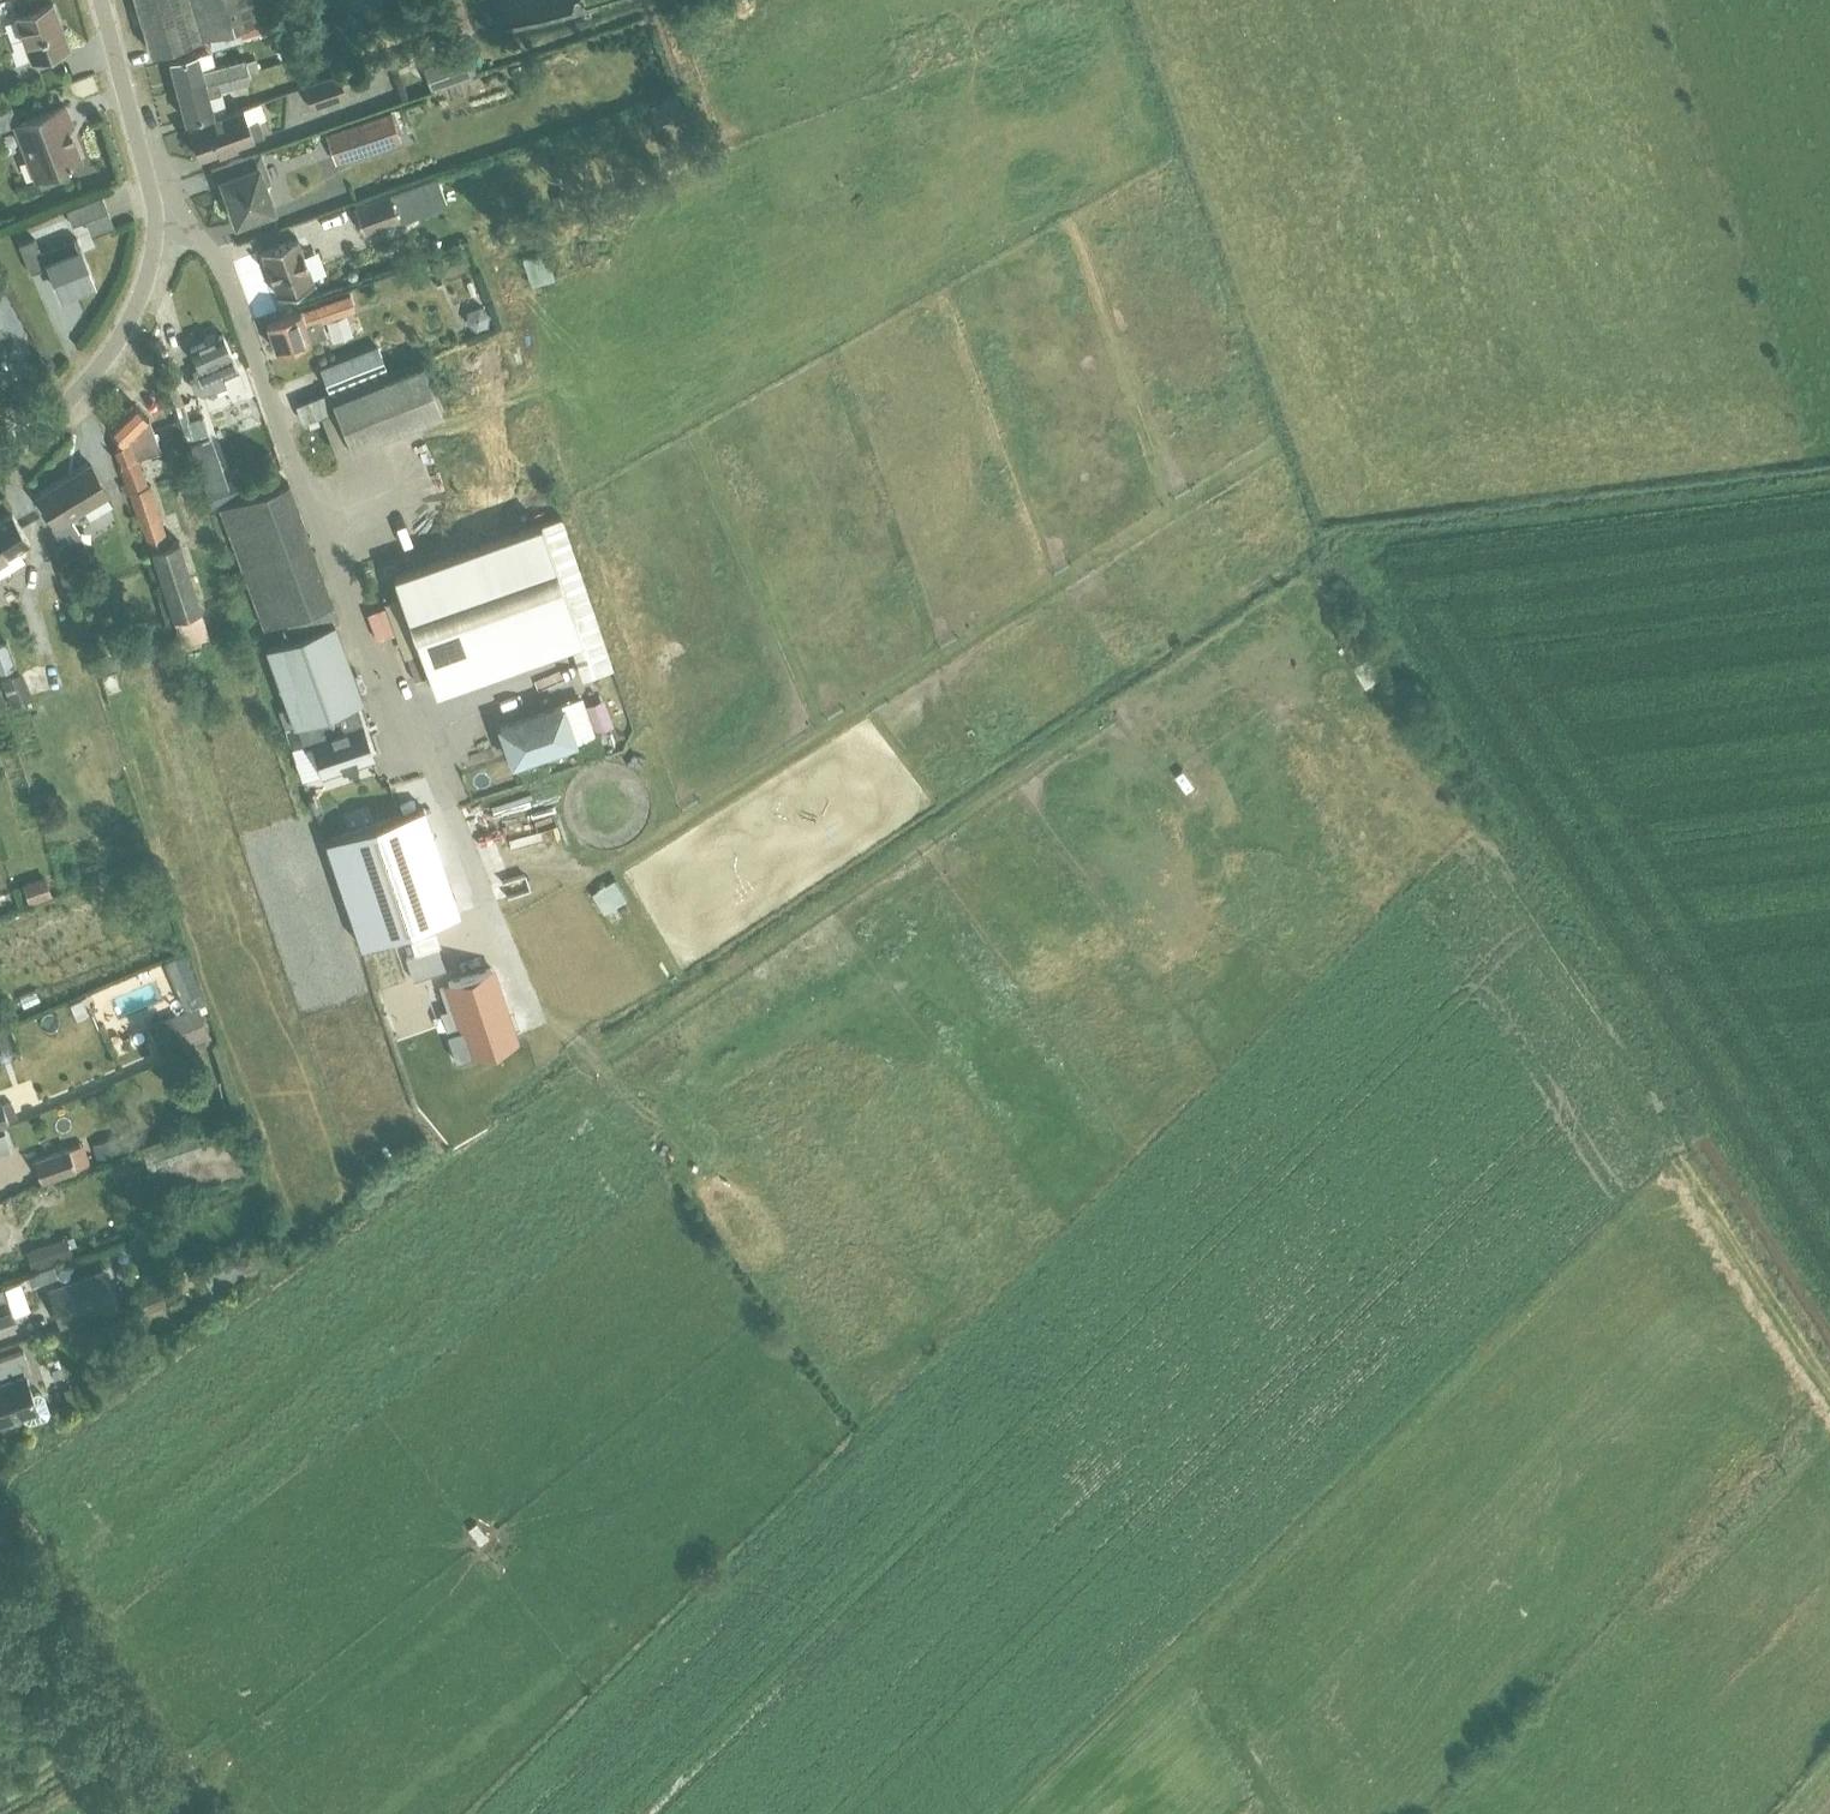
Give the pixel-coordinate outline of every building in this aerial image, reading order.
[(281,13),(277,0),(136,0),(152,52),(208,35),(235,27),(281,13)] [(17,18),(34,63),(69,50),(52,5),(17,18)] [(239,29),(243,41),(278,31),(275,18),(239,29)] [(235,27),(208,35),(212,48),(239,40),(235,27)] [(424,66),(432,92),(474,77),(465,52),(424,66)] [(249,70),(250,70),(246,57),(201,70),(197,53),(170,60),(178,90),(249,71),(249,70)] [(249,71),(178,90),(178,91),(187,121),(213,114),(227,110),(221,89),(233,86),(252,81),(250,70),(249,70),(249,71)] [(314,106),(349,93),(340,70),(305,84),(314,106)] [(652,105),(660,123),(683,114),(676,95),(652,105)] [(266,118),(260,100),(190,126),(201,158),(266,134),(261,120),(266,118)] [(37,180),(82,162),(69,127),(73,125),(65,106),(16,125),(37,180)] [(405,143),(395,112),(328,135),(339,165),(405,143)] [(262,153),(214,171),(221,190),(226,188),(239,223),(277,209),(267,184),(273,182),(262,153)] [(402,207),(429,201),(424,177),(397,183),(402,207)] [(364,234),(401,221),(392,194),(355,207),(364,234)] [(73,226),(108,212),(102,196),(66,210),(73,226)] [(62,295),(92,283),(81,255),(83,254),(77,239),(41,253),(35,239),(19,246),(29,270),(49,262),(62,295)] [(277,297),(315,283),(299,239),(261,252),(277,297)] [(553,246),(528,253),(536,281),(561,274),(553,246)] [(403,259),(382,268),(392,292),(413,283),(403,259)] [(329,336),(325,323),(356,312),(350,294),(267,323),(278,352),(311,341),(311,342),(329,336)] [(482,304),(471,308),(469,319),(477,327),(488,323),(490,312),(482,304)] [(12,347),(0,325),(0,353),(12,347)] [(223,334),(190,348),(199,367),(194,369),(196,374),(191,376),(196,391),(202,394),(226,386),(223,377),(239,370),(223,334)] [(333,392),(369,378),(388,371),(386,366),(387,366),(379,345),(323,367),(331,388),(331,387),(333,392)] [(422,358),(388,371),(369,378),(390,431),(443,410),(422,358)] [(369,378),(333,392),(332,393),(338,408),(322,414),(337,452),(390,431),(369,378)] [(199,402),(179,409),(191,445),(211,438),(199,402)] [(155,427),(147,420),(149,418),(134,403),(109,428),(123,443),(115,451),(130,492),(139,521),(142,520),(174,618),(201,609),(179,542),(169,545),(149,485),(146,486),(133,450),(155,427)] [(92,466),(40,498),(56,524),(52,526),(63,544),(56,548),(65,562),(65,563),(76,557),(67,542),(74,538),(81,534),(70,515),(108,492),(92,466)] [(221,506),(244,498),(238,478),(207,489),(214,509),(221,506)] [(289,482),(244,498),(221,506),(265,628),(288,619),(294,635),(338,619),(289,482)] [(30,541),(13,513),(0,520),(0,560),(30,541)] [(563,517),(395,575),(432,683),(452,676),(448,665),(566,624),(584,679),(613,669),(563,517)] [(77,561),(59,567),(66,587),(84,582),(77,561)] [(352,704),(361,701),(334,622),(267,647),(295,724),(300,722),(352,704)] [(1348,631),(1338,637),(1352,660),(1362,655),(1348,631)] [(0,643),(0,670),(18,664),(10,640),(0,643)] [(1370,658),(1355,667),(1367,687),(1382,679),(1370,658)] [(50,667),(34,668),(35,688),(51,687),(50,667)] [(1,679),(10,706),(27,700),(17,673),(1,679)] [(501,726),(512,761),(593,734),(582,699),(501,726)] [(366,736),(362,722),(358,723),(354,710),(352,704),(300,722),(303,734),(306,742),(309,740),(313,739),(317,754),(323,772),(351,762),(373,755),(366,736)] [(363,776),(380,771),(375,758),(359,763),(363,776)] [(381,822),(326,841),(346,898),(362,946),(384,938),(460,913),(441,855),(425,807),(381,822)] [(24,884),(30,901),(53,894),(47,877),(24,884)] [(615,878),(604,885),(616,903),(627,897),(615,878)] [(438,948),(406,958),(414,980),(445,969),(438,948)] [(184,952),(166,960),(187,1009),(200,1004),(205,1002),(184,952)] [(464,976),(449,981),(458,1008),(465,1028),(456,1031),(448,1034),(452,1046),(457,1061),(479,1054),(516,1041),(508,1017),(506,1011),(503,1012),(498,998),(500,997),(501,997),(497,983),(491,967),(464,976)] [(187,1009),(173,1015),(184,1043),(211,1033),(200,1004),(187,1009)] [(10,1026),(0,1030),(0,1049),(17,1042),(10,1026)] [(460,1121),(471,1118),(464,1093),(453,1096),(460,1121)] [(8,1121),(2,1103),(0,1104),(0,1124),(8,1121)] [(117,1135),(94,1144),(99,1157),(122,1149),(117,1135)] [(72,1149),(35,1161),(43,1186),(79,1173),(72,1149)] [(75,1255),(68,1235),(27,1249),(34,1269),(75,1255)] [(238,1257),(246,1271),(259,1262),(251,1249),(238,1257)] [(55,1267),(41,1272),(45,1281),(58,1276),(55,1267)] [(111,1275),(54,1295),(63,1320),(120,1300),(111,1275)] [(15,1315),(15,1314),(31,1309),(21,1282),(5,1288),(3,1281),(0,1282),(0,1320),(15,1315)] [(160,1282),(140,1293),(149,1310),(169,1299),(160,1282)] [(23,1414),(25,1420),(30,1422),(47,1416),(49,1411),(42,1391),(33,1394),(26,1374),(31,1372),(23,1351),(0,1359),(0,1422),(23,1414)] [(476,1521),(468,1527),(479,1542),(487,1535),(476,1521)]
